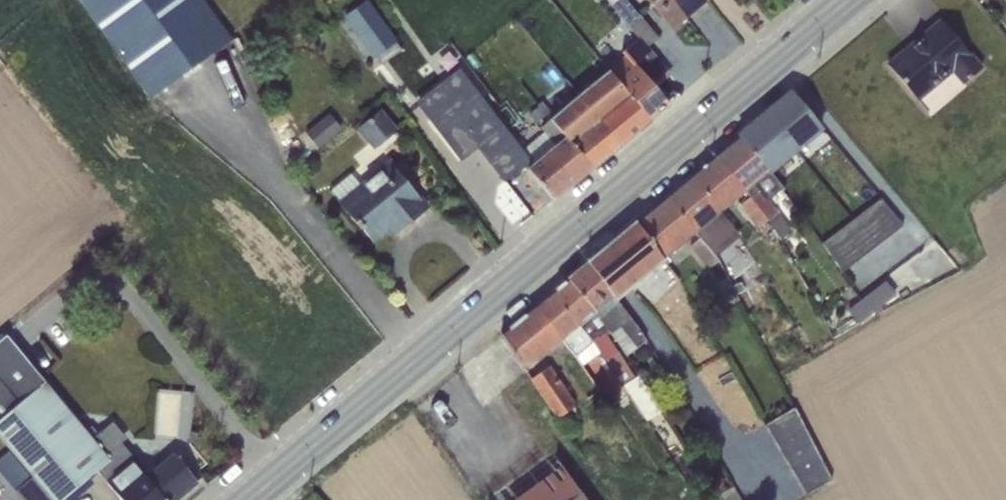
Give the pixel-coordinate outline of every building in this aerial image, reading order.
[(203,0),(78,0),(149,98),(230,38),(203,0)] [(343,16),(373,58),(374,57),(380,64),(400,50),(395,42),(397,41),(366,0),(365,0),(343,16)] [(625,0),(619,0),(610,7),(637,38),(620,54),(623,57),(628,63),(612,77),(648,121),(650,120),(632,99),(650,84),(665,71),(663,68),(663,67),(646,48),(657,38),(625,0)] [(671,29),(706,0),(646,0),(671,29)] [(940,20),(886,65),(917,101),(951,73),(961,85),(981,66),(940,20)] [(623,57),(607,70),(612,77),(628,63),(623,57)] [(663,68),(665,71),(650,84),(653,88),(669,75),(663,67),(663,68)] [(502,181),(521,166),(551,200),(552,200),(591,169),(551,117),(539,127),(543,132),(521,149),(458,68),(416,100),(460,158),(476,145),(502,181)] [(649,121),(607,70),(577,94),(619,145),(649,121)] [(820,127),(791,92),(764,115),(793,150),(820,127)] [(551,117),(591,169),(619,145),(577,94),(551,117)] [(379,109),(363,122),(360,119),(351,127),(354,132),(356,130),(372,149),(396,129),(379,109)] [(327,113),(304,133),(316,147),(340,128),(327,113)] [(793,150),(764,115),(737,138),(766,173),(793,150)] [(339,134),(314,154),(320,161),(345,140),(339,134)] [(766,173),(737,138),(714,157),(744,192),(748,197),(766,221),(780,239),(791,231),(767,200),(780,189),(766,173)] [(744,192),(714,157),(689,177),(718,213),(744,192)] [(349,173),(329,191),(344,210),(360,229),(361,228),(371,241),(387,227),(394,235),(426,209),(386,160),(358,184),(349,173)] [(718,213),(689,177),(663,199),(693,234),(718,214),(718,213)] [(766,221),(748,197),(739,204),(757,228),(766,221)] [(693,234),(663,199),(635,222),(665,258),(693,234)] [(880,199),(868,208),(889,235),(902,225),(880,199)] [(855,218),(877,244),(889,235),(868,208),(855,218)] [(718,214),(693,234),(698,238),(714,257),(739,237),(718,214)] [(855,218),(843,226),(865,253),(877,244),(855,218)] [(665,258),(635,222),(598,254),(587,263),(615,300),(628,290),(646,274),(660,262),(665,258)] [(831,236),(852,263),(865,253),(843,226),(831,236)] [(852,263),(831,236),(821,244),(842,271),(852,263)] [(714,257),(698,238),(688,246),(708,269),(718,261),(714,257)] [(660,262),(646,274),(650,279),(664,267),(660,262)] [(645,340),(587,263),(567,279),(606,330),(625,356),(645,340)] [(606,330),(567,279),(550,293),(591,342),(598,353),(603,360),(622,389),(644,423),(661,411),(637,376),(634,378),(603,333),(606,330)] [(895,294),(884,281),(847,311),(857,325),(895,294)] [(591,342),(550,293),(533,307),(561,341),(581,366),(598,353),(591,342)] [(561,341),(533,307),(499,335),(524,373),(561,341)] [(0,420),(0,439),(32,477),(51,499),(61,499),(96,471),(109,460),(91,438),(5,335),(0,339),(0,382),(18,404),(0,420)] [(622,389),(603,360),(599,363),(604,371),(602,372),(616,393),(622,389)] [(575,404),(549,366),(529,379),(556,419),(575,404)] [(0,382),(0,420),(18,404),(0,382)] [(794,408),(764,425),(805,495),(831,481),(794,408)] [(96,471),(120,499),(174,499),(196,482),(171,453),(151,469),(153,472),(147,477),(120,443),(125,439),(112,422),(91,438),(109,460),(96,471)] [(32,477),(29,478),(8,452),(0,458),(0,473),(23,499),(51,499),(32,477)] [(551,453),(487,499),(586,499),(551,453)] [(734,486),(714,497),(715,499),(741,499),(734,486)]
